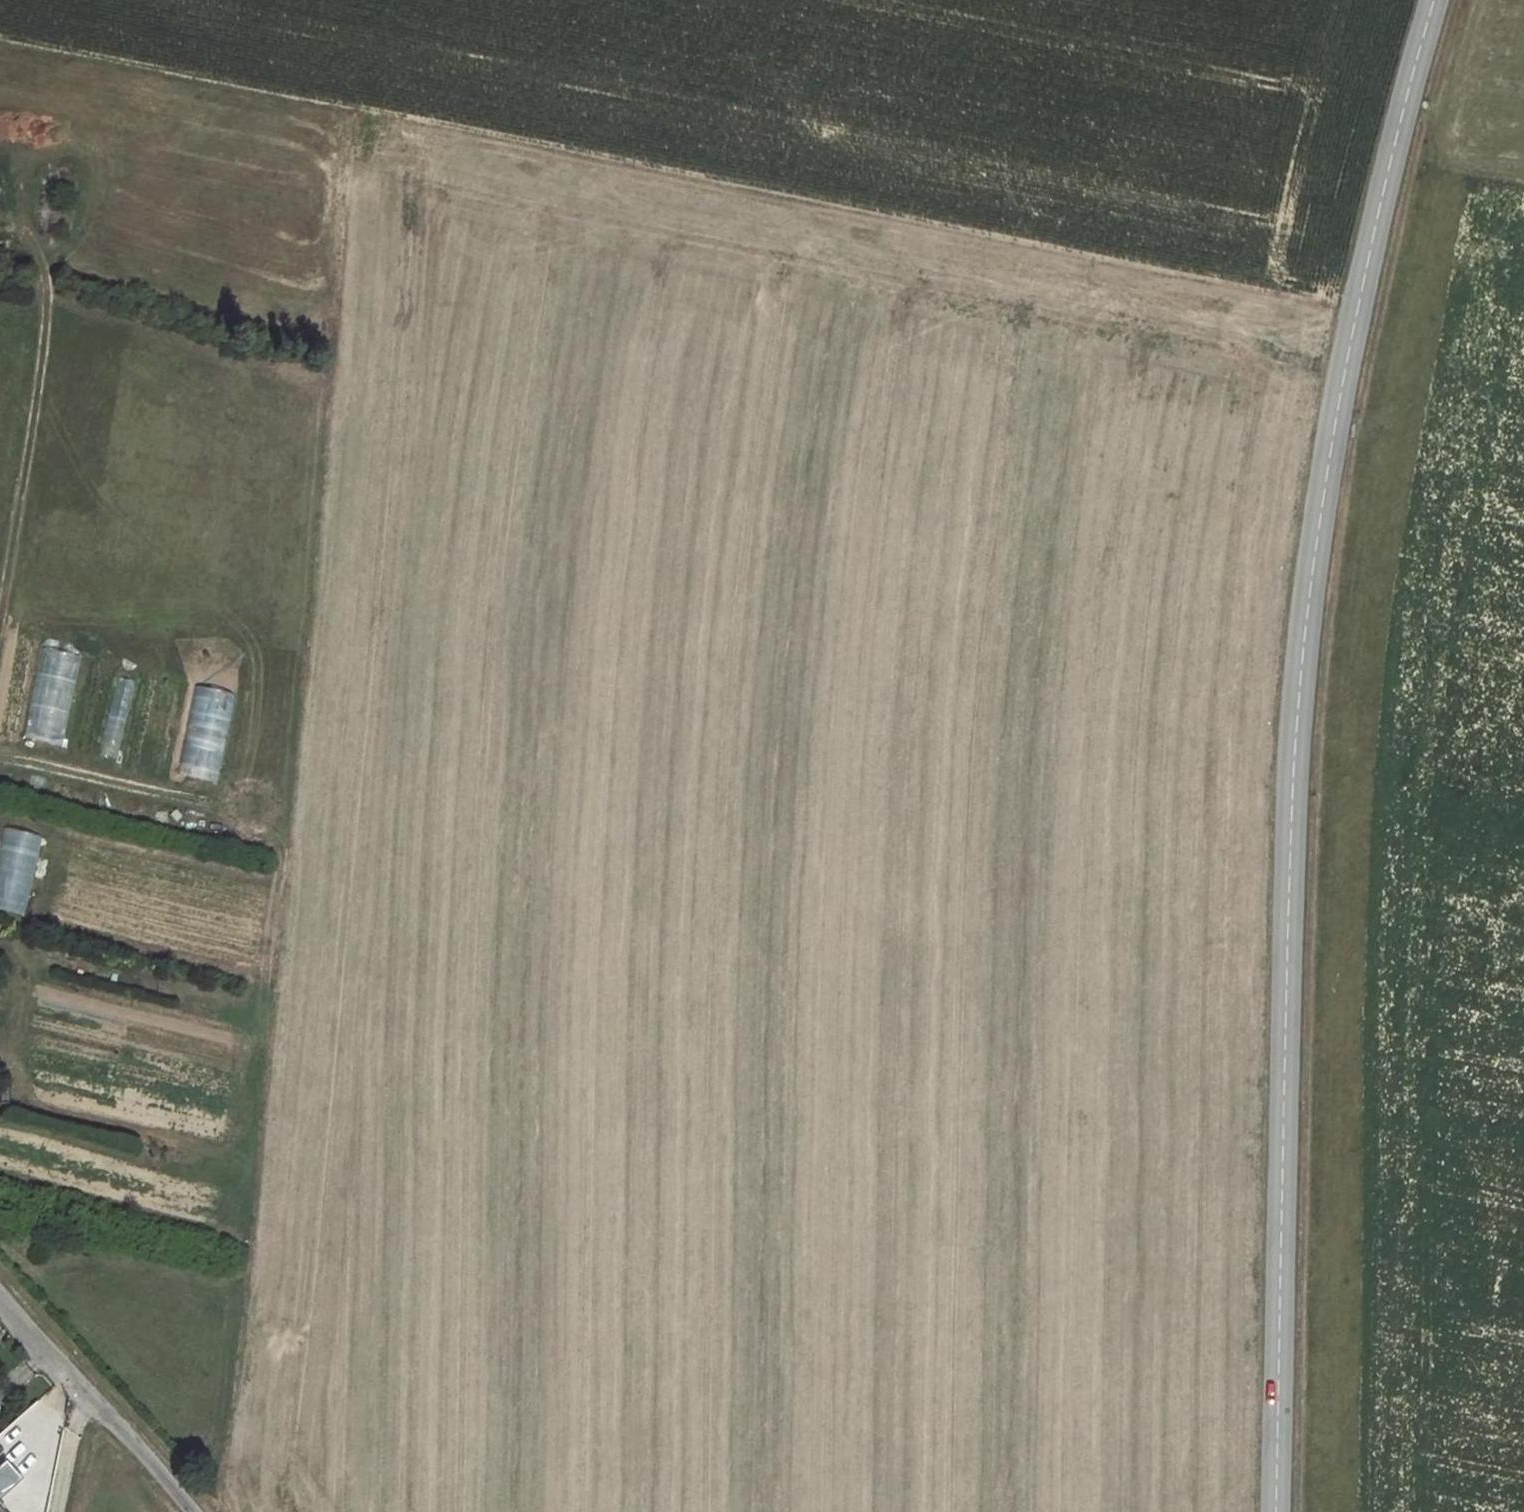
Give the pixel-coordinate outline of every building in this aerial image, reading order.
[(25,731),(58,742),(83,659),(50,649),(25,731)] [(222,780),(230,690),(190,687),(182,777),(222,780)] [(43,835),(4,826),(0,845),(0,907),(26,913),(43,835)]
